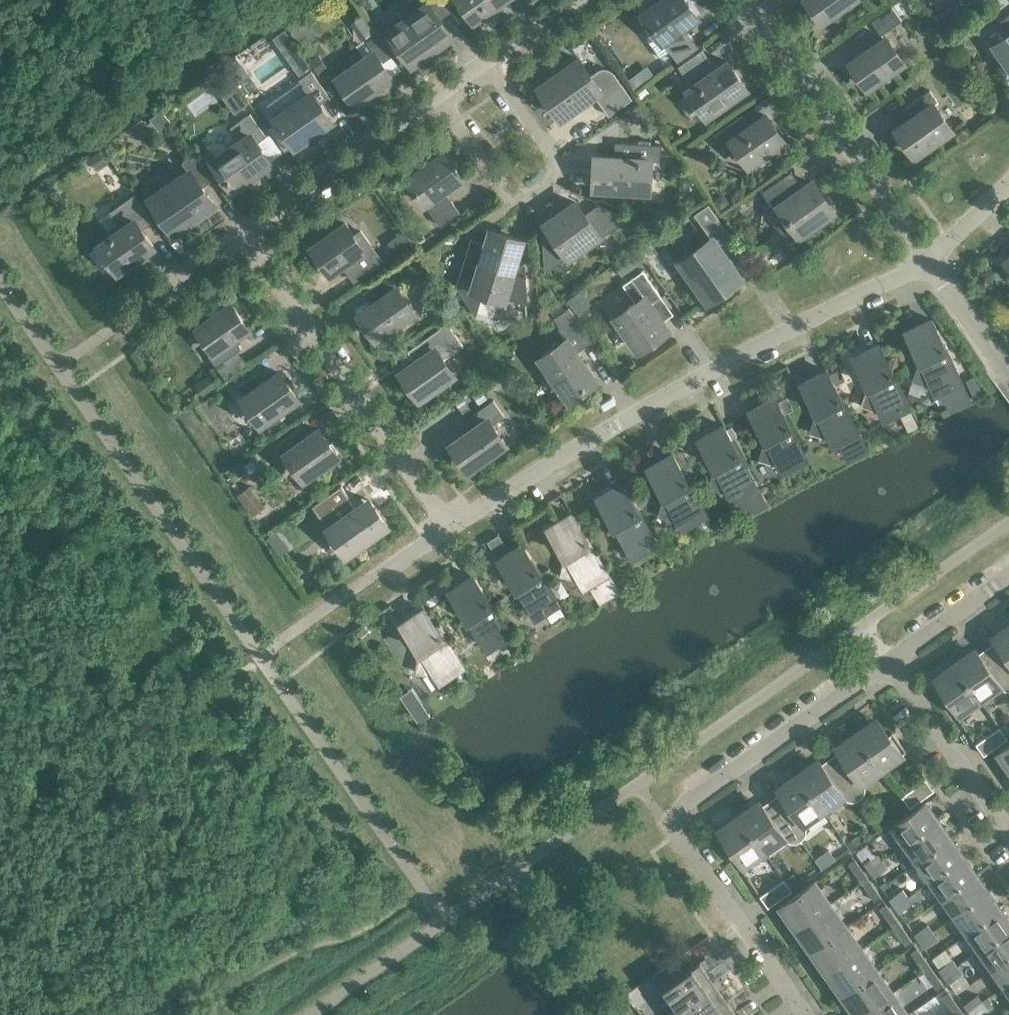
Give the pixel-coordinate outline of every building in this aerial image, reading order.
[(400,7),(408,17),(389,30),(412,63),(446,39),(442,34),(447,30),(440,19),(451,11),(444,0),(411,0),(400,7)] [(475,19),(488,10),(488,7),(495,2),(498,3),(502,0),(461,0),(475,19)] [(684,0),(662,0),(643,13),(663,41),(672,34),(678,44),(669,50),(678,62),(698,48),(683,26),(696,17),(689,6),(688,7),(684,1),(684,0)] [(822,22),(853,0),(806,0),(822,22)] [(902,20),(892,7),(871,21),(881,35),(902,20)] [(1000,20),(1008,33),(1008,14),(1000,20)] [(281,26),(270,33),(277,43),(288,36),(281,26)] [(390,54),(376,35),(366,42),(373,52),(337,77),(339,80),(337,82),(346,95),(348,93),(355,103),(392,77),(380,61),(390,54)] [(995,45),(1008,65),(1008,35),(995,45)] [(903,62),(885,37),(850,62),(868,87),(879,79),(883,81),(892,74),(892,70),(903,62)] [(716,69),(702,50),(678,66),(692,86),(688,89),(706,115),(746,87),(727,61),(716,69)] [(317,54),(309,60),(318,73),(325,67),(326,67),(317,54)] [(237,83),(249,75),(236,56),(224,64),(237,83)] [(590,75),(579,58),(546,82),(550,87),(548,90),(548,93),(548,97),(549,100),(551,103),(554,105),(557,107),(561,108),(564,107),(568,113),(583,102),(583,100),(591,95),(593,95),(594,94),(609,116),(632,99),(614,73),(611,70),(608,69),(604,68),(601,69),(598,70),(590,75)] [(295,67),(300,75),(312,66),(307,59),(295,67)] [(325,67),(318,73),(325,82),(332,77),(325,67)] [(309,94),(298,102),(294,96),(284,94),(268,105),(277,117),(276,118),(295,146),(331,121),(319,104),(330,97),(311,71),(298,80),(309,94)] [(967,74),(959,79),(966,89),(974,84),(967,74)] [(937,101),(930,90),(906,107),(913,117),(897,129),(915,154),(951,129),(933,104),(937,101)] [(170,118),(163,107),(149,117),(155,126),(159,126),(170,118)] [(266,136),(250,113),(231,127),(240,140),(213,160),(234,189),(270,163),(256,143),(266,136)] [(764,159),(764,158),(765,155),(764,154),(783,140),(765,115),(751,126),(743,114),(714,134),(726,151),(736,145),(749,164),(753,161),(754,163),(758,164),(764,159)] [(594,188),(629,190),(630,194),(633,197),(636,198),(640,197),(643,194),(645,191),(648,191),(650,160),(661,161),(662,144),(622,142),(621,158),(596,156),(594,188)] [(100,151),(91,158),(98,168),(107,162),(100,151)] [(202,187),(205,185),(213,179),(195,153),(182,162),(189,171),(151,198),(174,231),(213,203),(202,187)] [(434,213),(432,214),(440,226),(460,212),(452,201),(450,202),(442,190),(460,178),(443,154),(407,179),(424,203),(426,202),(434,213)] [(791,171),(763,191),(784,221),(778,226),(790,243),(833,212),(818,189),(817,190),(811,182),(800,190),(789,173),(791,171)] [(720,209),(731,202),(725,194),(721,193),(713,199),(720,209)] [(153,221),(134,194),(109,212),(121,228),(99,244),(118,270),(153,245),(142,229),(153,221)] [(584,215),(575,202),(546,223),(547,224),(543,227),(546,270),(568,255),(569,256),(597,236),(599,239),(619,225),(617,222),(624,217),(628,219),(628,218),(598,205),(584,215)] [(739,247),(708,204),(694,214),(711,239),(694,251),(692,248),(681,256),(683,259),(680,261),(691,277),(695,274),(701,282),(697,285),(707,300),(740,277),(725,257),(739,247)] [(736,208),(726,215),(732,223),(739,218),(740,213),(736,208)] [(354,236),(345,223),(312,246),(331,272),(342,264),(354,281),(382,261),(381,261),(378,263),(366,247),(370,245),(361,231),(354,236)] [(403,229),(386,241),(396,256),(413,244),(403,229)] [(469,247),(468,247),(456,287),(476,316),(477,315),(475,312),(482,291),(504,298),(505,296),(525,302),(526,315),(528,315),(523,265),(522,265),(522,266),(514,264),(522,240),(491,231),(486,247),(482,252),(469,248),(469,247)] [(661,297),(643,270),(623,285),(635,303),(615,317),(638,349),(668,328),(651,304),(661,297)] [(390,272),(382,278),(389,289),(398,283),(390,272)] [(390,291),(388,288),(382,280),(370,288),(378,300),(359,313),(377,338),(414,312),(397,287),(390,291)] [(248,328),(230,304),(198,327),(214,351),(208,355),(216,366),(241,348),(236,337),(248,328)] [(569,307),(554,318),(568,338),(567,339),(566,339),(540,357),(541,358),(535,363),(544,375),(550,371),(569,398),(595,379),(576,352),(592,341),(569,307)] [(907,331),(913,343),(920,358),(912,380),(934,388),(936,392),(938,391),(945,404),(967,394),(932,319),(907,331)] [(463,345),(447,323),(419,342),(427,353),(401,372),(420,399),(454,375),(443,360),(463,345)] [(855,357),(868,384),(860,406),(883,414),(884,417),(909,405),(879,345),(855,357)] [(803,383),(816,410),(809,432),(832,440),(833,443),(836,442),(842,456),(864,444),(827,371),(803,383)] [(210,372),(194,383),(201,393),(217,382),(210,372)] [(262,384),(255,374),(238,386),(245,396),(243,398),(244,399),(241,402),(250,414),(253,412),(261,423),(297,398),(279,372),(262,384)] [(976,380),(969,383),(976,398),(986,393),(976,380)] [(481,390),(473,396),(479,404),(487,399),(481,390)] [(751,411),(765,438),(758,459),(781,467),(782,470),(807,457),(775,398),(751,411)] [(505,416),(493,400),(474,414),(481,423),(451,444),(469,469),(505,443),(492,425),(505,416)] [(700,439),(715,466),(707,487),(731,495),(732,498),(734,496),(742,510),(763,498),(724,426),(700,439)] [(319,430),(305,440),(298,430),(276,445),(284,456),(287,454),(304,478),(337,455),(319,430)] [(649,468),(664,493),(659,517),(680,522),(682,526),(706,512),(673,454),(649,468)] [(633,555),(657,541),(622,483),(599,498),(633,555)] [(349,497),(341,485),(312,506),(320,518),(321,517),(347,554),(387,526),(375,509),(370,513),(363,503),(355,508),(348,498),(349,497)] [(634,497),(638,504),(647,499),(643,492),(634,497)] [(549,528),(565,554),(559,576),(582,582),(584,585),(586,584),(595,598),(616,585),(572,514),(549,528)] [(283,541),(277,531),(267,538),(274,547),(283,541)] [(498,534),(487,541),(493,550),(504,543),(498,534)] [(536,616),(559,601),(523,545),(499,559),(536,616)] [(488,648),(511,632),(474,576),(451,591),(488,648)] [(402,624),(419,648),(415,673),(438,677),(440,680),(463,664),(425,609),(402,624)] [(1001,631),(1004,634),(987,646),(1008,677),(1008,625),(1001,631)] [(987,646),(970,658),(967,654),(955,663),(980,699),(999,686),(1001,688),(1004,690),(1007,691),(1008,691),(1008,677),(987,646)] [(980,699),(955,663),(942,672),(945,676),(938,681),(947,693),(943,696),(943,695),(942,696),(956,716),(980,699)] [(431,715),(412,688),(399,697),(417,724),(431,715)] [(869,723),(857,732),(882,768),(906,751),(892,731),(891,731),(891,732),(888,735),(879,722),(872,727),(869,723)] [(975,744),(984,755),(1008,738),(1000,727),(975,744)] [(882,768),(857,732),(844,741),(847,745),(830,757),(860,800),(861,800),(860,799),(863,796),(864,794),(865,790),(866,787),(865,784),(863,781),(882,768)] [(998,752),(1008,768),(1008,744),(998,752)] [(860,800),(830,757),(813,769),(811,765),(798,774),(823,809),(842,796),(844,799),(847,800),(850,801),(853,802),(856,801),(859,799),(860,800)] [(823,809),(798,774),(785,783),(788,787),(771,798),(802,841),(801,840),(804,838),(806,835),(807,832),(807,829),(806,825),(804,822),(823,809)] [(901,796),(910,807),(934,790),(926,779),(901,796)] [(802,841),(771,798),(754,810),(752,806),(739,815),(764,851),(783,838),(785,840),(788,842),(791,843),(794,843),(797,842),(800,841),(801,842),(802,841)] [(896,813),(904,807),(900,801),(891,806),(896,813)] [(939,821),(926,802),(894,825),(907,843),(939,821)] [(764,851),(739,815),(726,824),(729,828),(722,833),(731,845),(727,848),(727,847),(726,848),(740,868),(764,851)] [(951,838),(939,821),(907,843),(919,861),(951,838)] [(860,840),(856,835),(848,841),(851,846),(860,840)] [(964,856),(951,838),(919,861),(932,879),(964,856)] [(814,856),(821,866),(831,859),(824,849),(814,856)] [(878,854),(864,863),(869,870),(882,860),(878,854)] [(976,874),(964,856),(932,879),(944,896),(976,874)] [(868,878),(855,859),(848,864),(861,882),(868,878)] [(887,867),(882,860),(869,870),(874,876),(887,867)] [(988,891),(976,874),(944,896),(957,914),(988,891)] [(881,896),(868,878),(861,882),(874,901),(881,896)] [(760,896),(768,907),(792,890),(784,879),(760,896)] [(830,905),(814,882),(781,905),(792,920),(794,919),(798,926),(796,927),(797,928),(830,905)] [(903,889),(889,898),(894,905),(907,896),(903,889)] [(1001,909),(988,891),(957,914),(969,932),(1001,909)] [(912,902),(907,896),(894,905),(899,912),(912,902)] [(899,922),(886,904),(879,908),(892,927),(899,922)] [(845,927),(830,905),(797,928),(799,927),(804,934),(802,935),(812,950),(845,927)] [(1001,909),(969,932),(981,949),(1008,930),(1008,921),(1001,909)] [(912,941),(899,922),(892,927),(905,945),(912,941)] [(928,924),(914,934),(919,940),(932,931),(928,924)] [(861,949),(845,927),(812,950),(823,965),(825,963),(830,970),(828,971),(828,972),(861,949)] [(981,949),(994,967),(1008,956),(1008,930),(981,949)] [(937,938),(932,931),(919,940),(924,947),(937,938)] [(930,966),(917,948),(910,952),(923,971),(930,966)] [(876,971),(861,949),(828,972),(830,971),(835,978),(833,979),(843,994),(876,971)] [(994,967),(1006,984),(1008,983),(1008,956),(994,967)] [(708,966),(704,958),(695,964),(660,988),(664,995),(665,995),(674,1008),(674,1009),(711,983),(702,970),(708,966)] [(952,960),(939,969),(944,976),(957,966),(952,960)] [(943,985),(930,966),(923,971),(936,989),(943,985)] [(962,973),(957,966),(944,976),(949,982),(962,973)] [(876,971),(843,994),(854,1009),(856,1007),(861,1014),(859,1014),(861,1014),(892,993),(876,971)] [(718,977),(711,983),(674,1009),(678,1014),(679,1014),(707,1014),(725,1003),(725,1002),(716,990),(722,986),(718,977)] [(636,986),(626,993),(630,1000),(641,993),(636,986)] [(961,1010),(948,992),(941,996),(954,1014),(961,1010)] [(892,993),(861,1014),(907,1014),(892,993)] [(977,995),(964,1004),(969,1011),(982,1002),(977,995)] [(732,997),(725,1002),(725,1003),(707,1014),(734,1014),(730,1009),(736,1005),(732,997)] [(982,1002),(969,1011),(972,1014),(977,1014),(987,1008),(982,1002)]
